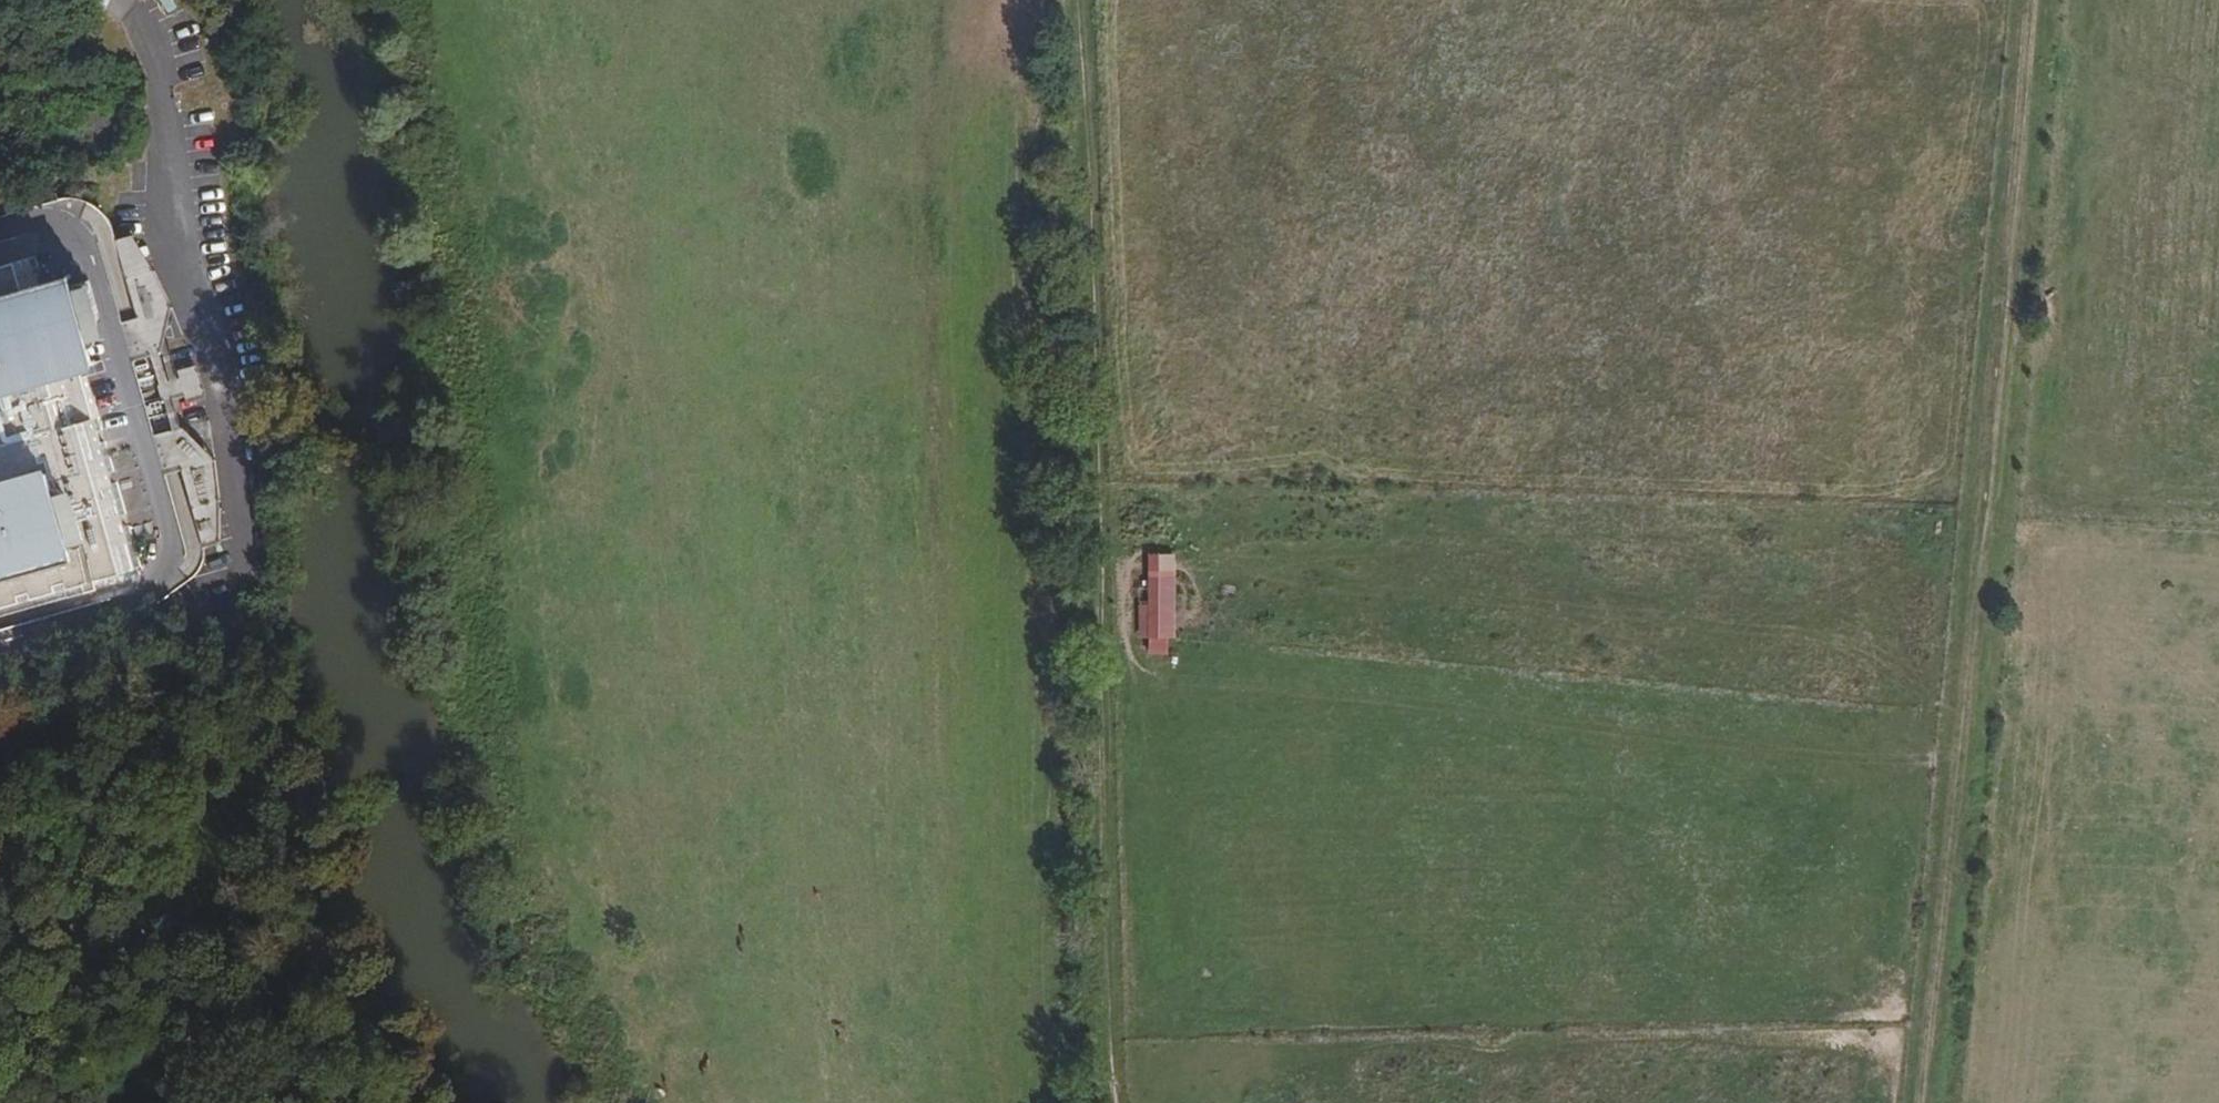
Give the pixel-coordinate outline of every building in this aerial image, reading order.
[(139,563),(127,523),(122,524),(119,514),(124,511),(111,472),(107,473),(104,464),(109,462),(101,437),(96,438),(93,426),(96,425),(94,417),(90,418),(78,376),(71,377),(67,368),(76,366),(87,362),(75,322),(81,326),(89,325),(93,316),(83,281),(64,287),(62,278),(32,287),(25,260),(0,267),(0,604),(139,563)] [(1142,584),(1143,653),(1179,652),(1177,551),(1150,552),(1151,584),(1142,584)]
